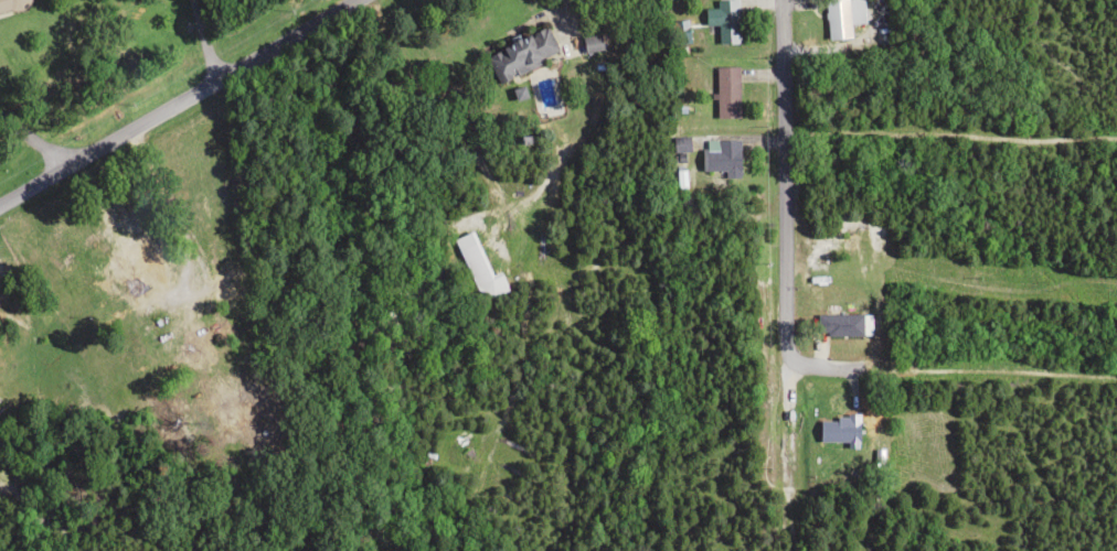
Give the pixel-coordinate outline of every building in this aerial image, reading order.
[(28,7),(27,0),(0,0),(0,13),(28,7)] [(715,8),(704,8),(704,25),(716,25),(716,43),(737,43),(737,0),(715,0),(715,8)] [(825,39),(849,38),(848,23),(862,22),(861,0),(849,0),(846,0),(823,0),(825,39)] [(496,83),(560,52),(546,23),(482,54),(496,83)] [(581,37),(583,51),(600,48),(597,34),(581,37)] [(737,66),(715,66),(715,116),(737,116),(737,66)] [(724,169),(724,176),(738,176),(738,139),(701,139),(701,169),(724,169)] [(491,279),(475,240),(456,248),(472,287),(491,279)] [(861,335),(861,314),(816,314),(816,335),(861,335)] [(858,420),(817,420),(817,441),(858,441),(858,420)]
